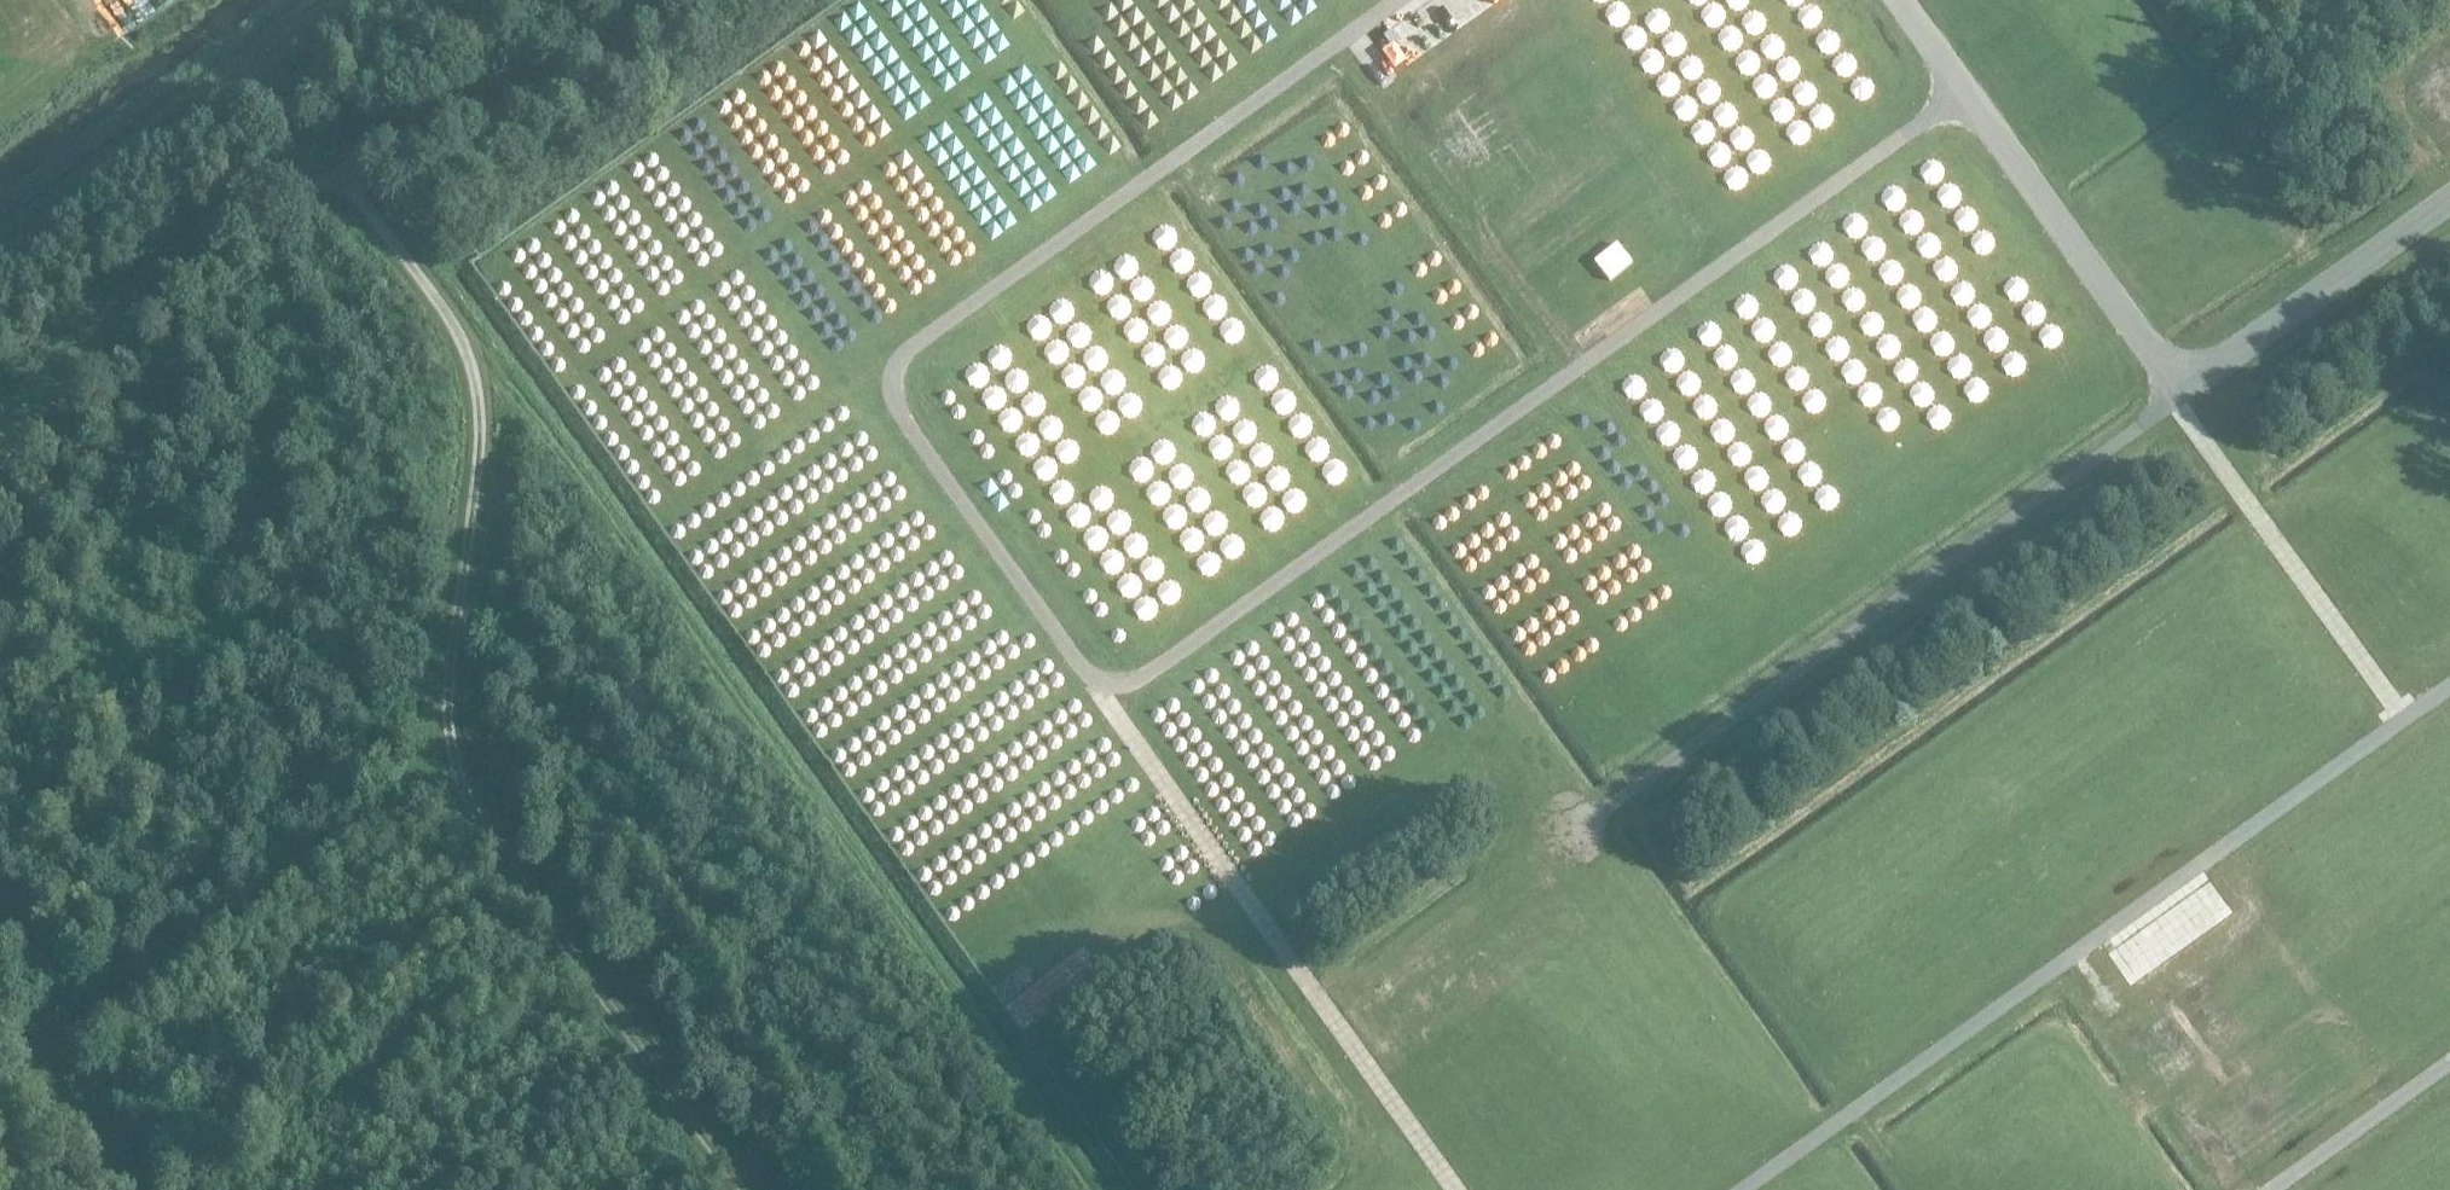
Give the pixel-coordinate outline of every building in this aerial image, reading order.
[(1600,32),(1580,0),(1455,0),(1396,37),(1451,124),(1600,32)] [(2177,1043),(2329,951),(2276,863),(2124,955),(2177,1043)] [(2193,1053),(2211,1082),(2226,1073),(2208,1044),(2193,1053)]
